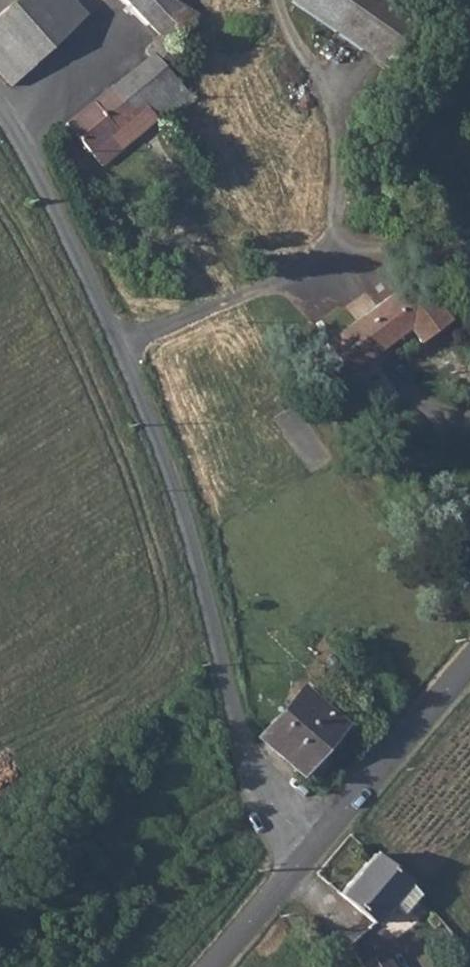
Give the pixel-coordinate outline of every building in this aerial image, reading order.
[(0,14),(0,75),(11,87),(86,15),(72,0),(15,0),(0,14)] [(159,35),(170,44),(193,20),(175,0),(176,0),(126,0),(159,35)] [(393,0),(293,0),(292,2),(386,68),(420,19),(393,0)] [(150,56),(65,125),(102,167),(156,120),(161,124),(191,98),(176,81),(185,73),(175,63),(183,57),(170,44),(159,35),(145,51),(150,56)] [(417,345),(448,321),(415,276),(322,345),(344,376),(406,330),(417,345)] [(299,771),(338,725),(301,692),(261,738),(299,771)] [(412,885),(375,854),(339,895),(370,923),(373,920),(377,922),(394,906),(400,911),(417,891),(412,885)] [(355,966),(387,966),(378,953),(355,966)]
